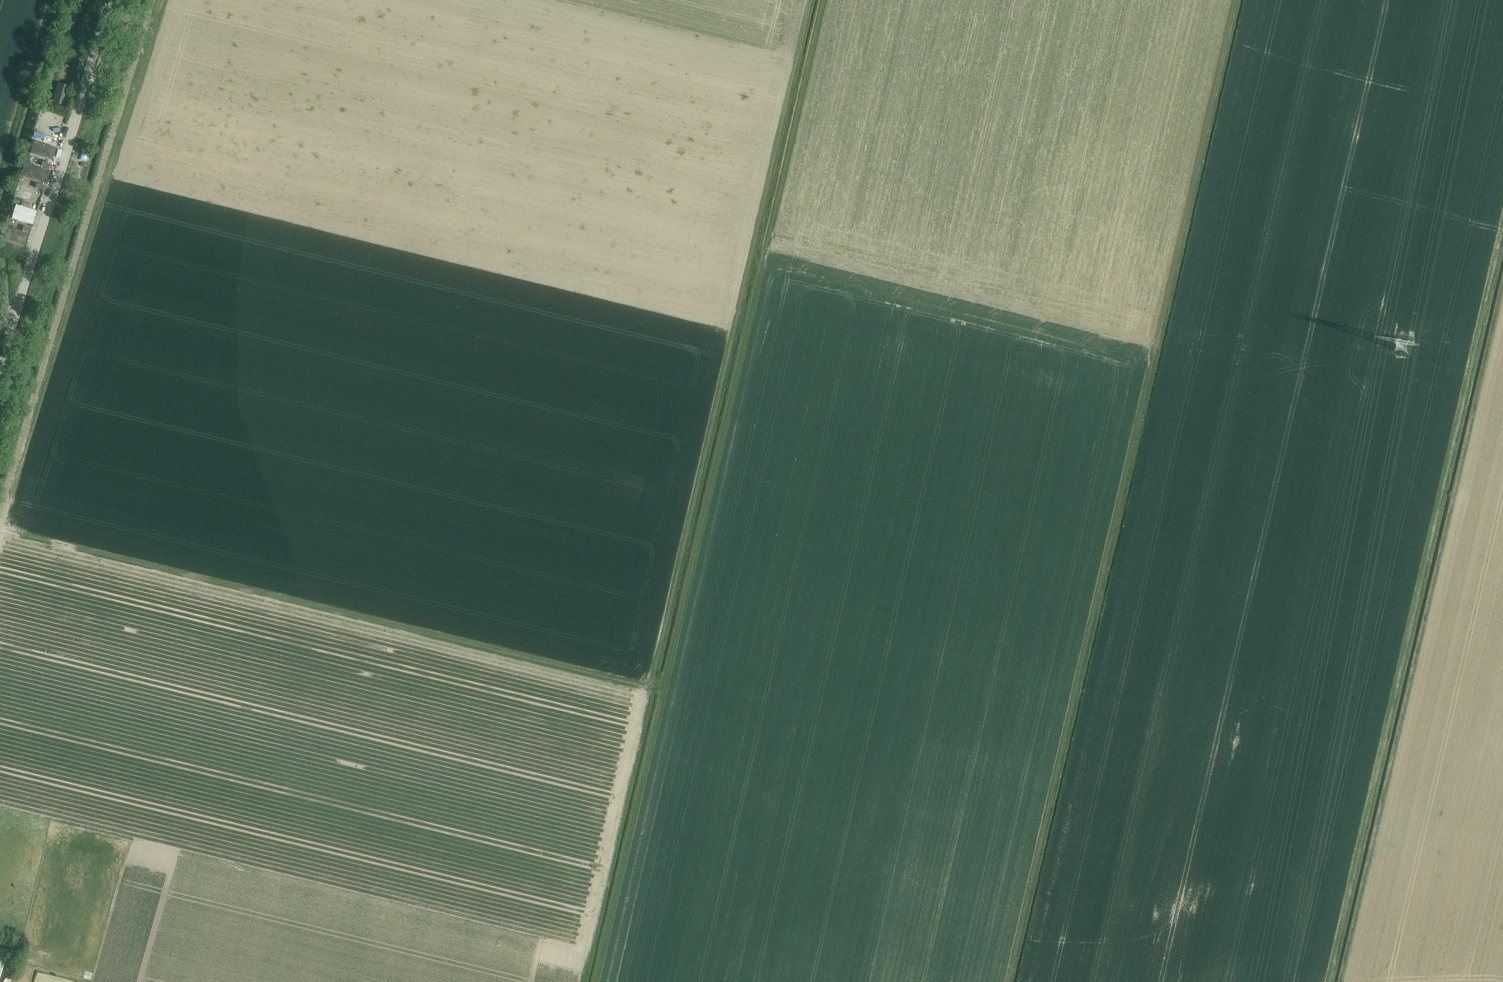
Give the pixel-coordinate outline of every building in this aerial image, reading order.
[(58,83),(52,103),(65,106),(70,87),(58,83)]
